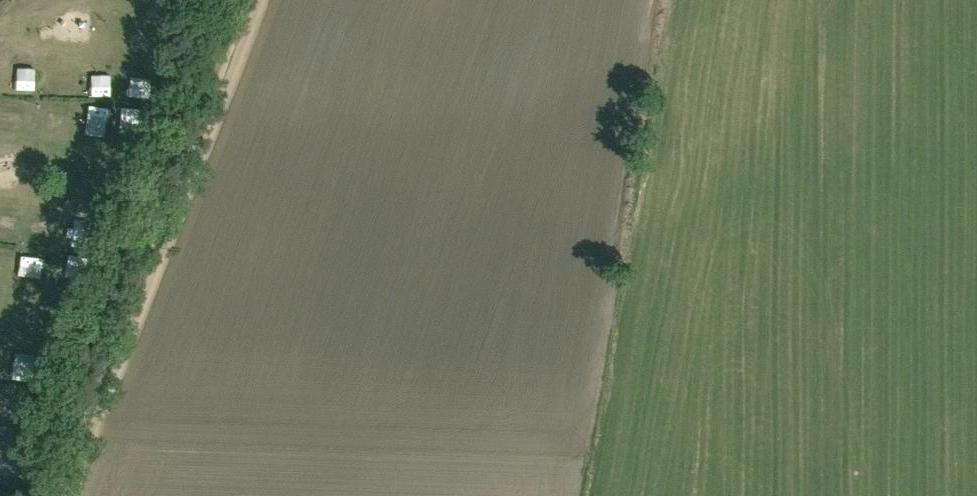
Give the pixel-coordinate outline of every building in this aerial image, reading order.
[(27,253),(26,275),(48,276),(48,254),(27,253)] [(25,478),(30,430),(0,427),(0,476),(25,478)]
